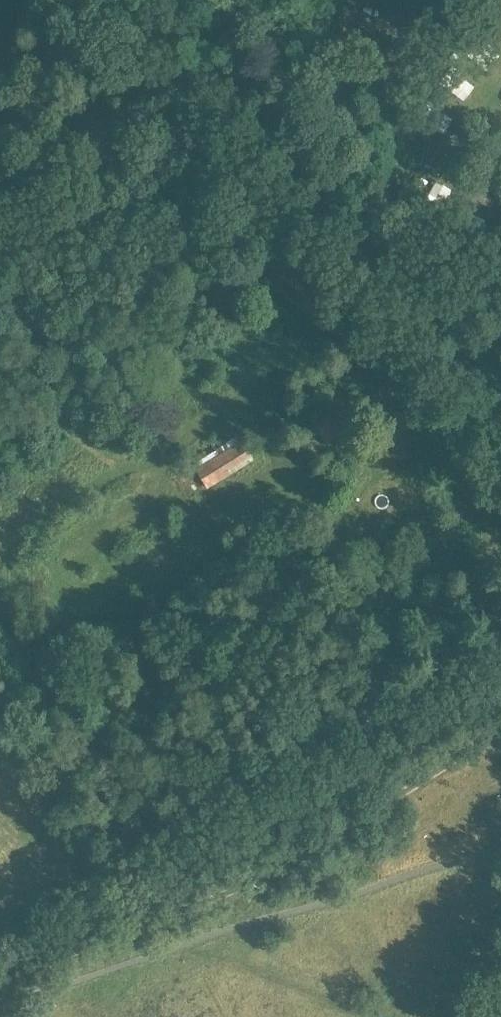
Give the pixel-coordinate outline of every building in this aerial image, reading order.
[(342,396),(313,419),(330,441),(338,435),(342,441),(356,431),(351,425),(359,418),(342,396)] [(217,449),(195,463),(197,468),(196,468),(208,488),(257,458),(245,439),(240,442),(234,432),(214,445),(217,449)]
